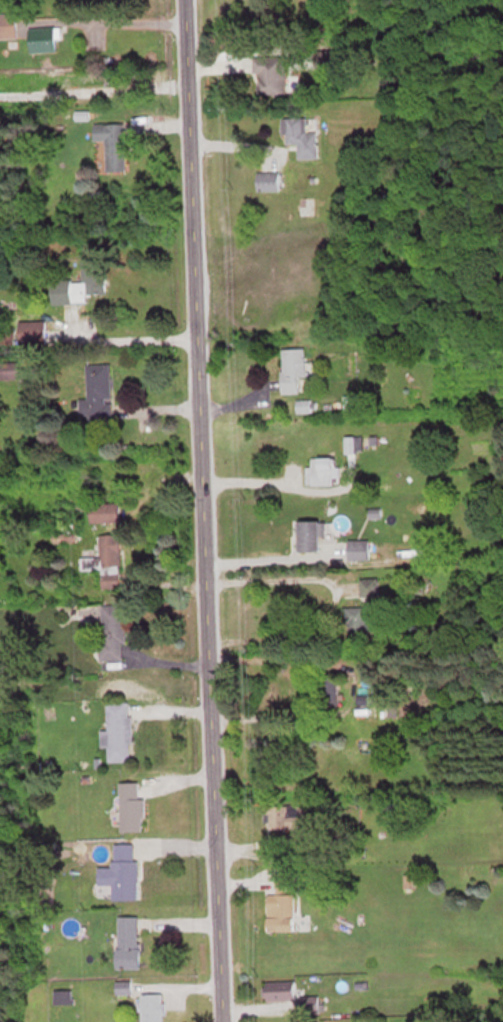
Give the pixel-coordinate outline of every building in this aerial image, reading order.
[(29,51),(55,51),(55,27),(29,27),(29,51)] [(285,94),(285,56),(253,56),(253,74),(258,74),(258,94),(285,94)] [(298,159),(317,158),(316,117),(283,118),(283,143),(298,143),(298,159)] [(125,123),(94,123),(94,141),(106,141),(106,171),(125,171),(125,123)] [(279,191),(278,172),(257,172),(257,191),(279,191)] [(59,283),(60,303),(87,303),(86,294),(103,294),(103,261),(82,262),(83,282),(59,283)] [(305,392),(305,348),(281,348),(281,392),(305,392)] [(0,361),(0,378),(27,378),(27,361),(0,361)] [(86,364),(87,399),(79,399),(80,422),(112,421),(111,364),(86,364)] [(357,396),(345,396),(345,408),(357,408),(357,396)] [(309,484),(337,484),(337,456),(309,456),(309,484)] [(89,502),(89,522),(120,522),(119,502),(89,502)] [(297,550),(323,550),(323,519),(297,519),(297,550)] [(119,535),(92,535),(92,556),(80,556),(80,569),(102,569),(102,586),(119,586),(119,535)] [(368,540),(347,540),(347,558),(368,558),(368,540)] [(125,604),(98,604),(98,658),(126,658),(125,604)] [(368,606),(347,606),(347,633),(377,633),(377,611),(368,611),(368,606)] [(316,702),(330,702),(330,678),(316,678),(316,702)] [(106,701),(107,727),(100,728),(101,745),(108,745),(108,759),(131,759),(129,700),(106,701)] [(120,780),(120,829),(142,829),(142,780),(120,780)] [(312,804),(266,804),(266,827),(312,827),(312,804)] [(136,898),(136,842),(113,842),(113,866),(98,866),(98,883),(112,884),(111,898),(136,898)] [(267,893),(267,929),(293,929),(293,871),(276,871),(276,893),(267,893)] [(139,966),(139,915),(117,915),(117,966),(139,966)] [(131,980),(116,980),(116,992),(131,992),(131,980)] [(295,980),(263,980),(263,998),(295,998),(295,980)] [(54,1002),(70,1002),(70,990),(54,990),(54,1002)] [(141,1021),(164,1021),(164,992),(141,992),(141,1021)]
